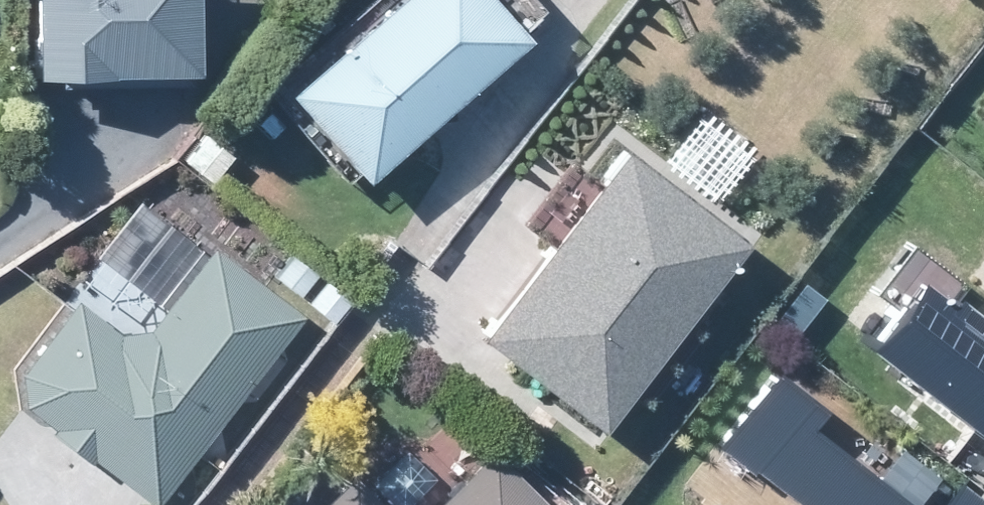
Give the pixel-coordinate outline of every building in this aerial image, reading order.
[(45,78),(66,76),(66,87),(183,84),(197,85),(198,74),(205,75),(204,0),(44,0),(45,78)] [(536,38),(530,30),(503,0),(406,0),(298,97),(362,169),(373,181),(440,123),(536,38)] [(198,171),(215,184),(236,156),(212,137),(190,165),(198,171)] [(608,429),(751,243),(632,152),(489,339),(608,429)] [(270,287),(221,249),(155,333),(127,337),(83,302),(28,375),(31,400),(31,406),(60,429),(56,434),(95,465),(99,459),(149,497),(158,504),(162,504),(308,318),(270,287)] [(296,252),(278,276),(305,297),(323,273),(296,252)] [(843,350),(983,455),(983,314),(911,259),(843,350)] [(339,323),(357,301),(331,280),(313,303),(339,323)] [(810,421),(825,401),(772,365),(714,443),(801,504),(920,504),(810,421)] [(547,503),(466,423),(385,504),(544,504),(547,503)] [(325,449),(269,504),(383,504),(325,449)] [(956,479),(934,504),(983,504),(983,501),(956,479)]
